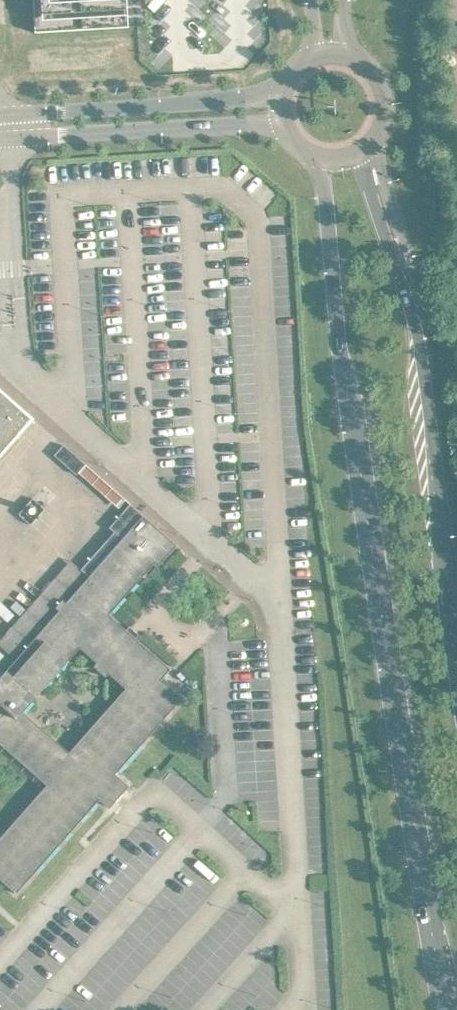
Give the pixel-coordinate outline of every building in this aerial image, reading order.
[(37,28),(37,31),(85,28),(128,26),(131,26),(129,0),(35,0),(37,28)] [(35,417),(0,386),(0,457),(35,417)] [(75,448),(68,442),(66,444),(65,443),(56,453),(78,472),(87,462),(73,450),(75,448)] [(132,502),(111,526),(116,530),(83,568),(91,575),(145,513),(132,502)] [(48,783),(0,838),(0,876),(18,891),(100,798),(108,805),(129,782),(117,772),(184,696),(163,678),(172,667),(139,638),(143,635),(131,625),(128,628),(111,613),(157,560),(161,563),(178,544),(145,514),(68,601),(64,598),(57,606),(61,609),(0,678),(0,741),(48,783)]
